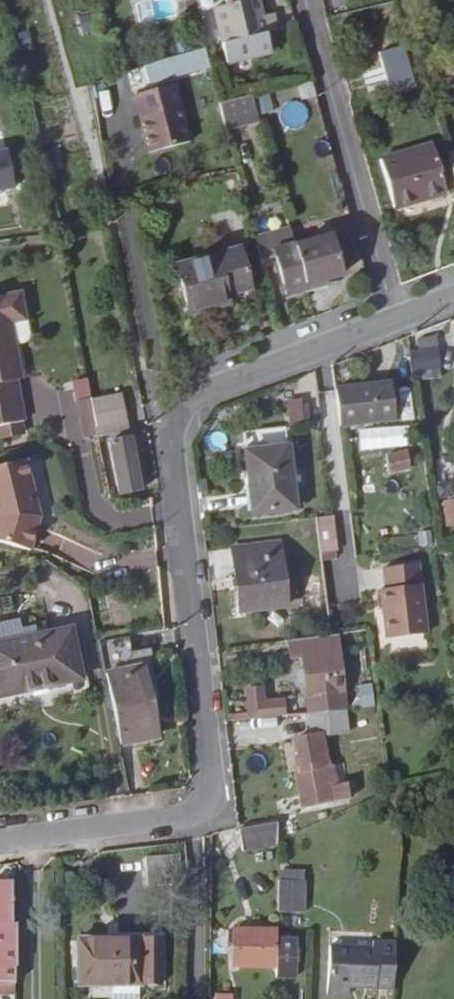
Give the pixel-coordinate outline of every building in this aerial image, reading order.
[(273,30),(269,15),(258,18),(254,0),(226,0),(224,1),(225,6),(214,9),(223,43),(263,33),(273,30)] [(263,33),(223,43),(228,64),(268,54),(263,33)] [(204,48),(165,58),(169,72),(207,62),(204,48)] [(404,89),(410,89),(412,50),(389,49),(387,73),(405,74),(404,89)] [(147,150),(186,140),(173,88),(141,96),(145,111),(138,112),(147,150)] [(258,97),(263,114),(278,109),(272,93),(258,97)] [(220,104),(226,129),(257,120),(251,97),(220,104)] [(431,150),(382,165),(396,212),(446,197),(431,150)] [(13,189),(6,151),(0,152),(0,192),(13,189)] [(303,284),(320,280),(343,274),(332,236),(293,248),(303,284)] [(292,297),(305,293),(303,284),(293,248),(291,241),(277,246),(292,297)] [(246,289),(235,249),(174,267),(187,314),(221,304),(219,296),(246,289)] [(303,284),(305,293),(322,288),(320,280),(303,284)] [(13,337),(10,337),(9,329),(11,328),(10,322),(25,320),(20,293),(0,297),(0,425),(24,421),(16,380),(21,379),(13,337)] [(415,338),(415,371),(442,371),(441,338),(415,338)] [(77,400),(92,397),(89,379),(74,382),(77,400)] [(389,382),(333,389),(338,425),(393,419),(389,382)] [(123,391),(101,395),(102,399),(104,408),(126,405),(123,391)] [(91,401),(91,398),(78,401),(85,438),(98,436),(94,415),(91,401)] [(104,408),(102,399),(91,401),(94,415),(105,413),(104,408)] [(105,413),(109,429),(111,429),(129,426),(126,405),(104,408),(105,413)] [(289,427),(299,425),(296,406),(286,406),(289,427)] [(109,429),(105,413),(94,415),(98,436),(112,433),(111,429),(109,429)] [(112,442),(125,491),(140,488),(132,436),(112,440),(112,442)] [(125,491),(112,442),(108,442),(118,494),(125,493),(125,491)] [(243,454),(251,513),(293,508),(285,449),(243,454)] [(386,475),(406,470),(404,451),(383,456),(386,475)] [(25,461),(0,467),(0,543),(29,552),(39,517),(25,461)] [(125,493),(127,501),(142,499),(140,488),(125,491),(125,493)] [(453,531),(453,507),(443,509),(446,532),(453,531)] [(331,518),(314,520),(318,555),(334,553),(331,518)] [(233,552),(241,615),(287,608),(278,546),(233,552)] [(417,566),(383,570),(385,591),(380,592),(386,641),(426,636),(417,566)] [(36,636),(34,627),(21,630),(19,621),(2,624),(6,642),(36,636)] [(70,628),(36,636),(6,642),(0,643),(0,696),(81,679),(70,628)] [(157,737),(144,673),(155,671),(151,648),(131,652),(129,636),(98,641),(98,642),(119,745),(157,737)] [(344,714),(334,638),(330,639),(286,643),(289,661),(301,659),(303,674),(296,676),(297,687),(305,686),(306,698),(308,716),(339,714),(344,714)] [(361,706),(376,706),(375,684),(360,685),(361,706)] [(247,690),(249,719),(287,717),(286,702),(264,703),(263,689),(247,690)] [(295,774),(304,812),(318,810),(349,802),(345,782),(335,784),(331,765),(320,767),(317,753),(325,752),(321,736),(342,731),(339,714),(308,716),(312,737),(295,741),(302,773),(295,774)] [(273,823),(237,830),(241,855),(278,849),(273,823)] [(15,924),(11,924),(11,881),(0,882),(0,994),(14,994),(13,966),(16,966),(15,924)] [(304,882),(280,883),(279,913),(303,913),(304,882)] [(278,969),(279,932),(236,932),(235,969),(278,969)] [(160,985),(160,938),(77,938),(78,986),(139,986),(139,985),(160,985)] [(397,992),(399,944),(373,943),(372,948),(327,945),(325,996),(349,997),(350,990),(397,992)] [(138,986),(111,986),(111,998),(138,998),(138,986)]
